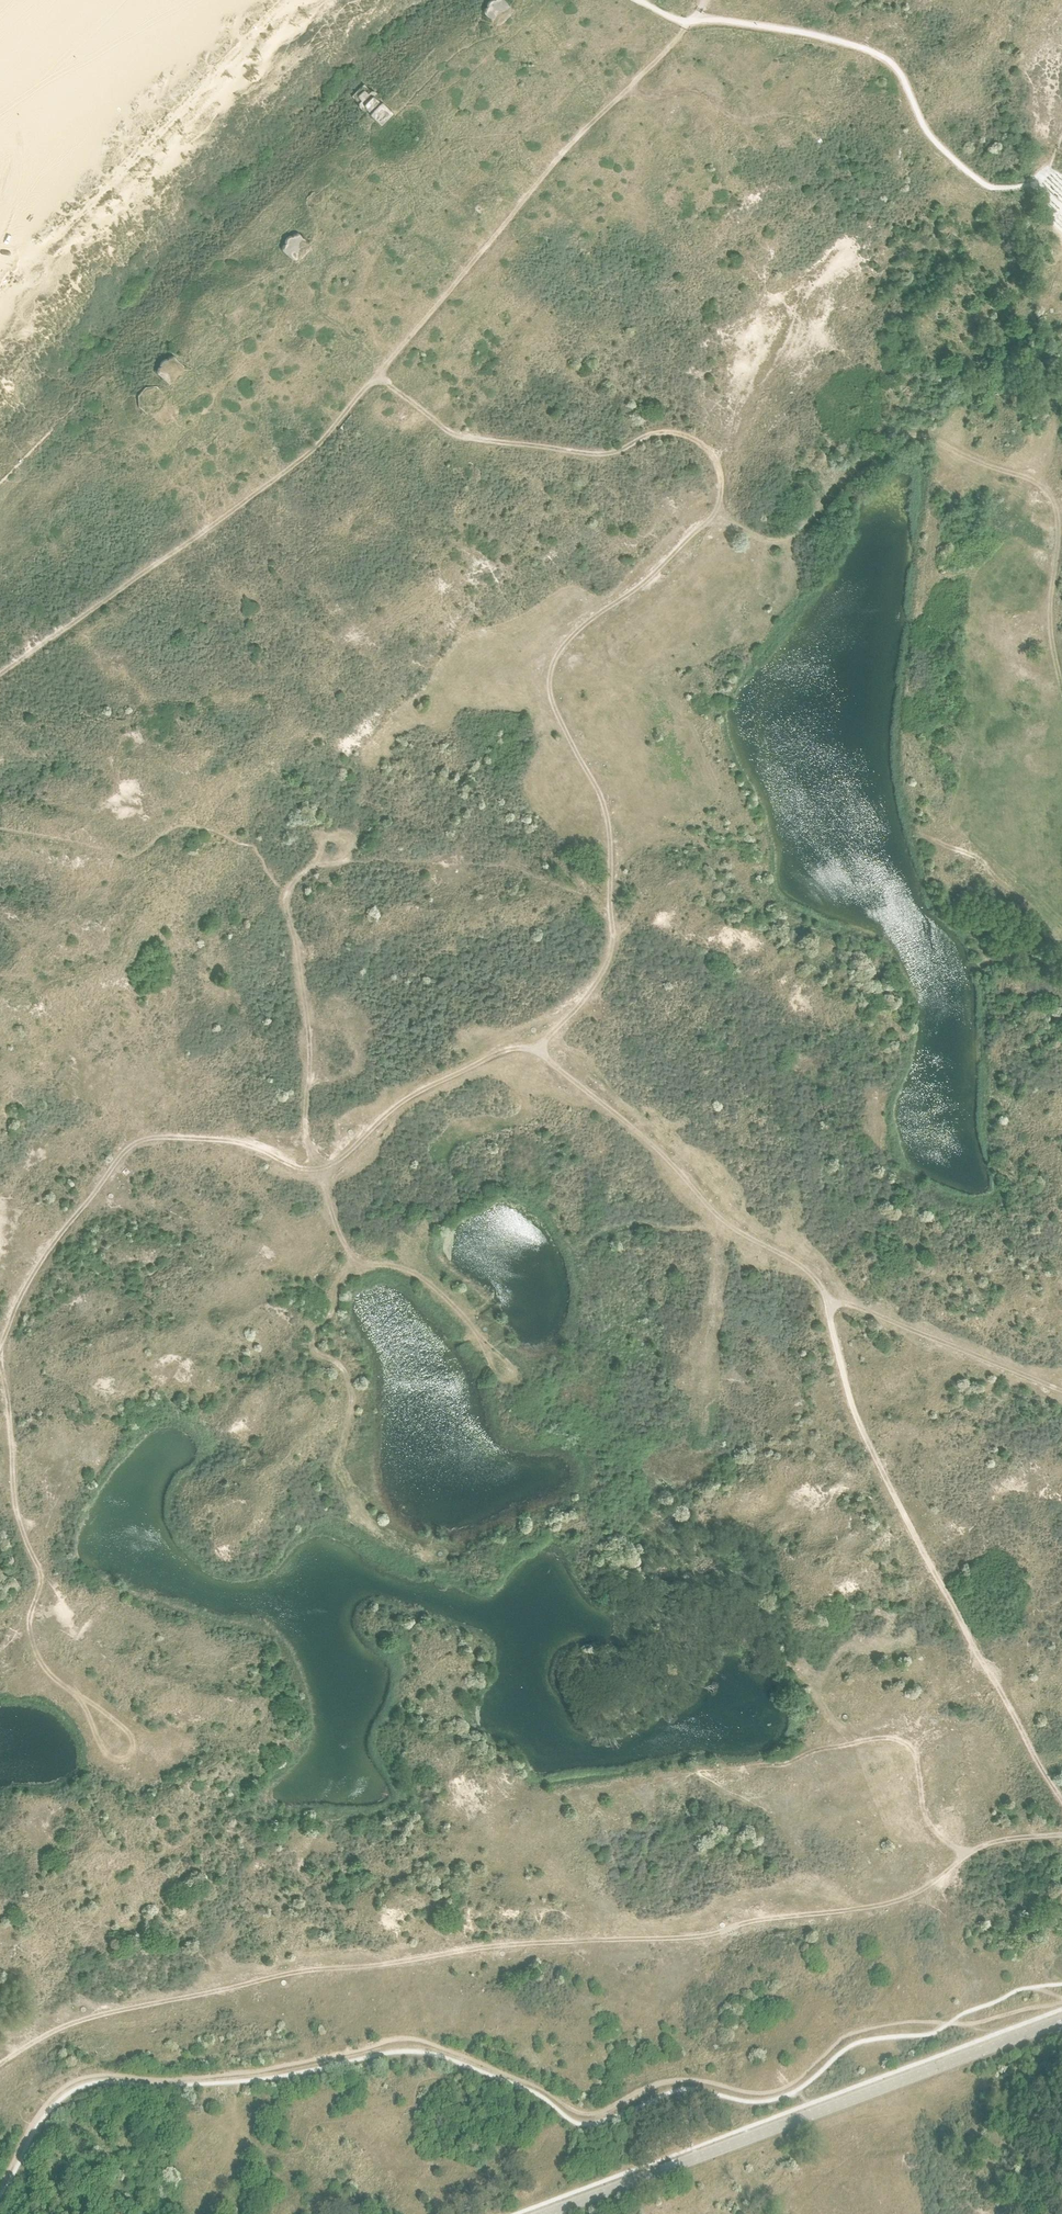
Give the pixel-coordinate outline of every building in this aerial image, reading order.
[(500,29),(514,13),(500,0),(499,0),(497,0),(495,0),(494,2),(494,4),(491,3),(489,4),(488,5),(486,7),(485,9),(485,10),(484,12),(483,14),(483,15),(486,18),(500,29)] [(395,112),(374,92),(371,92),(363,85),(351,97),(359,104),(359,108),(380,128),(395,112)] [(898,159),(909,161),(910,149),(901,147),(896,144),(895,147),(899,150),(898,159)] [(318,193),(312,194),(306,202),(308,208),(312,211),(318,211),(324,203),(323,197),(318,193)] [(479,202),(475,207),(481,212),(485,206),(479,202)] [(363,210),(363,213),(359,217),(364,223),(372,217),(366,210),(363,210)] [(576,231),(568,227),(561,240),(571,245),(578,234),(583,233),(582,230),(576,231)] [(284,253),(298,264),(313,247),(300,236),(298,239),(293,238),(290,239),(288,240),(287,242),(287,245),(287,248),(287,249),(284,253)] [(157,376),(171,387),(187,370),(173,357),(171,357),(168,358),(168,360),(167,361),(165,360),(162,361),(160,362),(159,364),(159,366),(159,369),(157,370),(156,372),(156,374),(157,376)] [(200,387),(200,390),(196,394),(201,400),(208,394),(202,387),(200,387)] [(144,414),(163,395),(156,388),(145,389),(138,397),(138,407),(144,414)]
